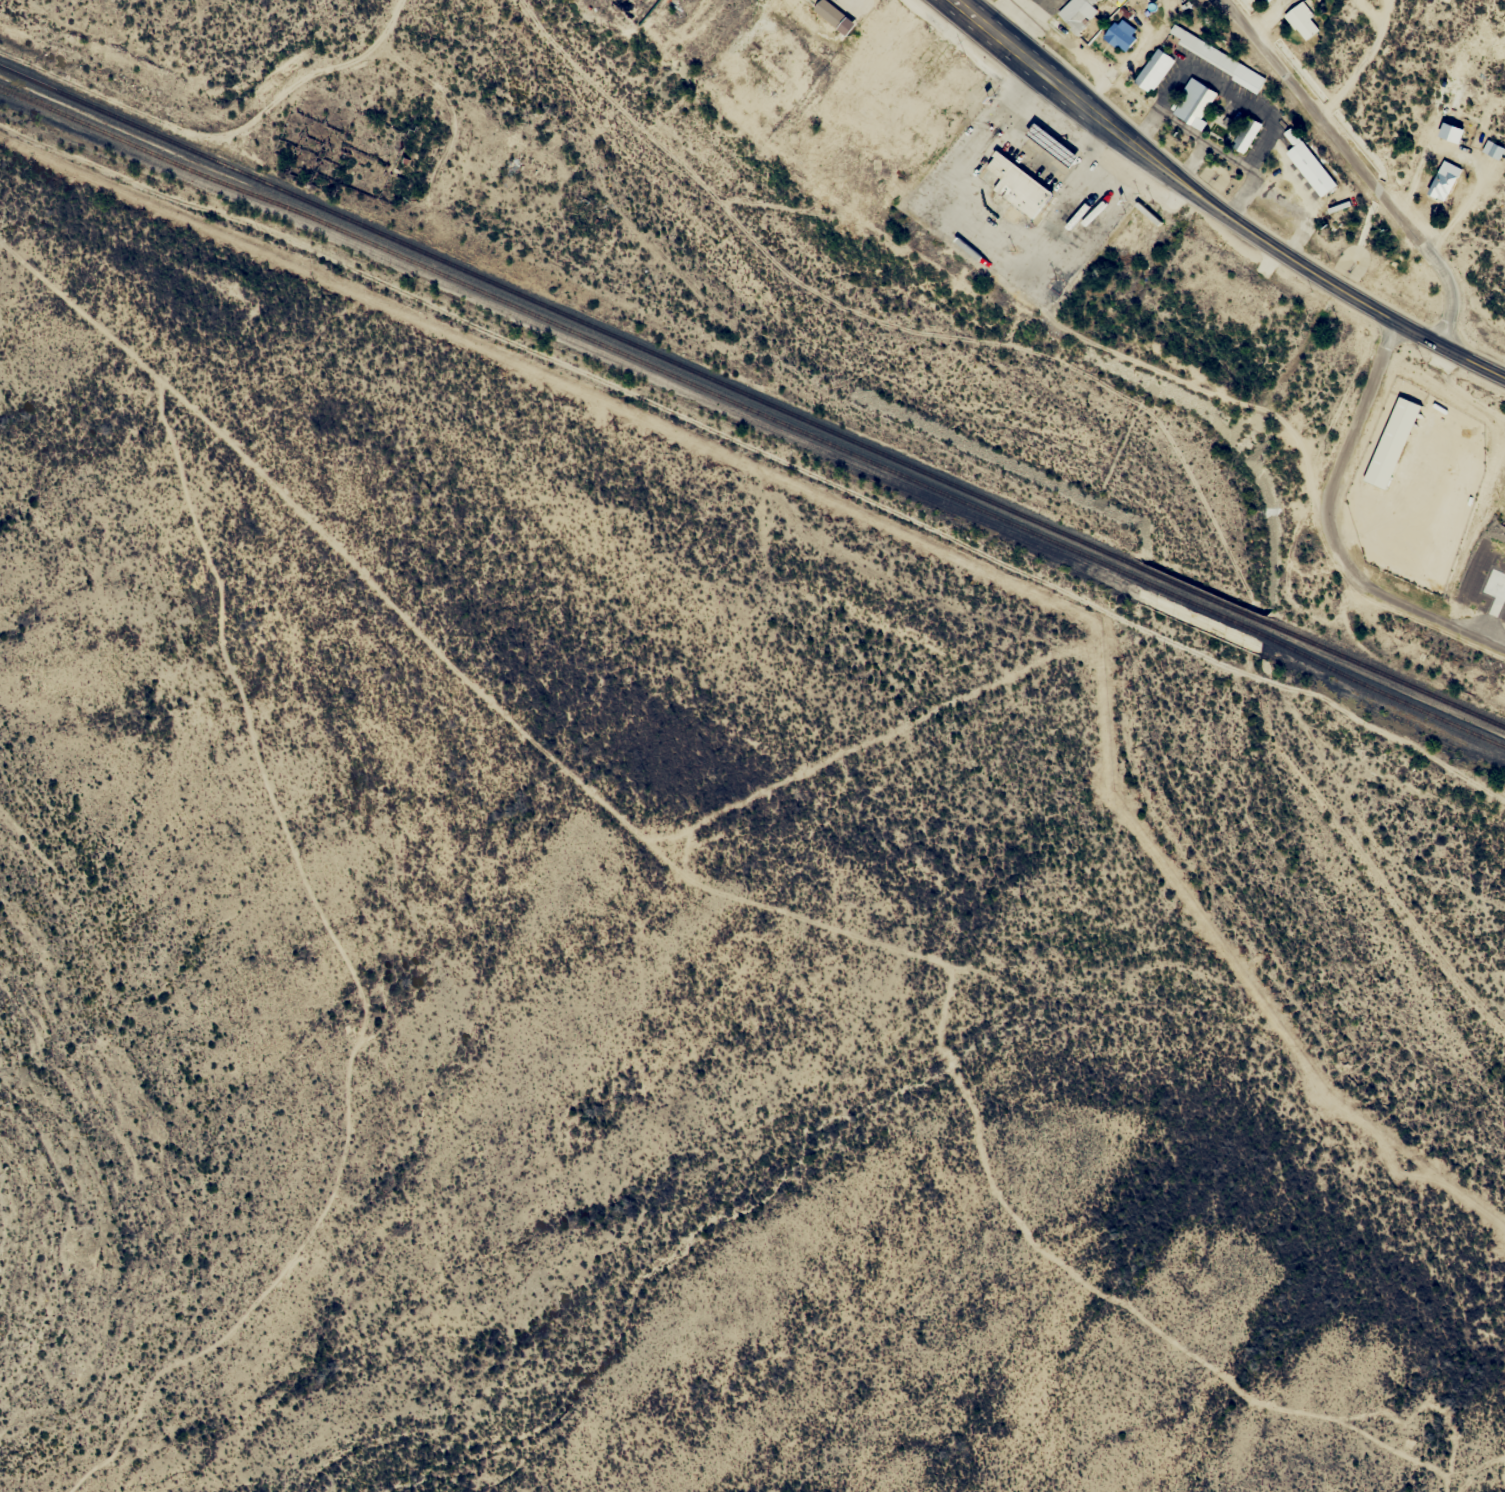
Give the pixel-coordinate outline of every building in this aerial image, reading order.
[(826,0),(818,0),(809,11),(839,35),(851,20),(826,0)] [(1053,13),(1066,0),(1094,0),(1090,4),(1097,12),(1089,19),(1083,16),(1078,20),(1085,27),(1074,38),(1065,28),(1053,13)] [(1322,25),(1299,2),(1284,17),(1307,41),(1322,25)] [(1196,3),(1287,96),(1246,172),(1117,85),(1167,6),(1196,3)] [(1121,17),(1104,39),(1119,50),(1136,29),(1121,17)] [(1439,137),(1460,143),(1465,129),(1443,122),(1439,137)] [(1029,125),(1024,132),(1066,165),(1071,158),(1029,125)] [(1504,149),(1488,140),(1482,150),(1499,160),(1504,149)] [(1338,184),(1305,146),(1290,160),(1322,197),(1338,184)] [(991,154),(981,168),(995,178),(984,193),(1023,222),(1044,193),(991,154)] [(1446,202),(1460,167),(1442,160),(1428,195),(1446,202)] [(1365,482),(1391,492),(1423,406),(1396,396),(1365,482)]
